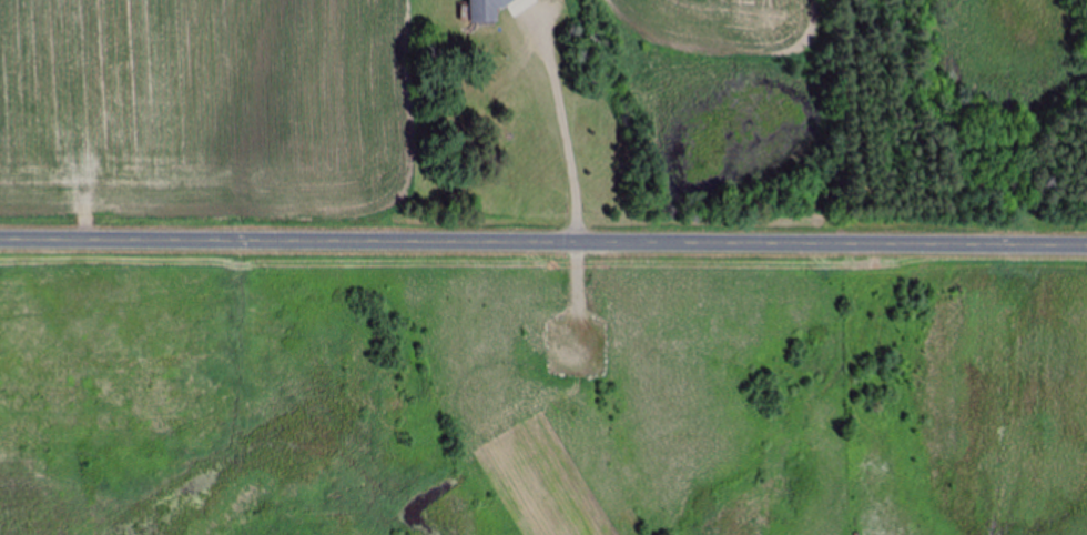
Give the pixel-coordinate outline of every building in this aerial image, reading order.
[(499,21),(498,0),(471,0),(472,22),(499,21)]
